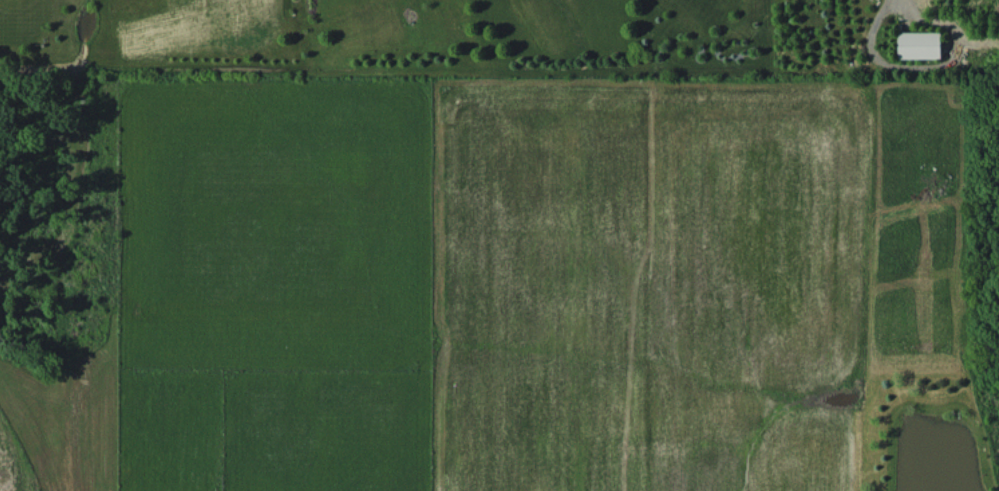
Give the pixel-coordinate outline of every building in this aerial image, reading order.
[(940,58),(940,32),(898,32),(898,58),(940,58)]
